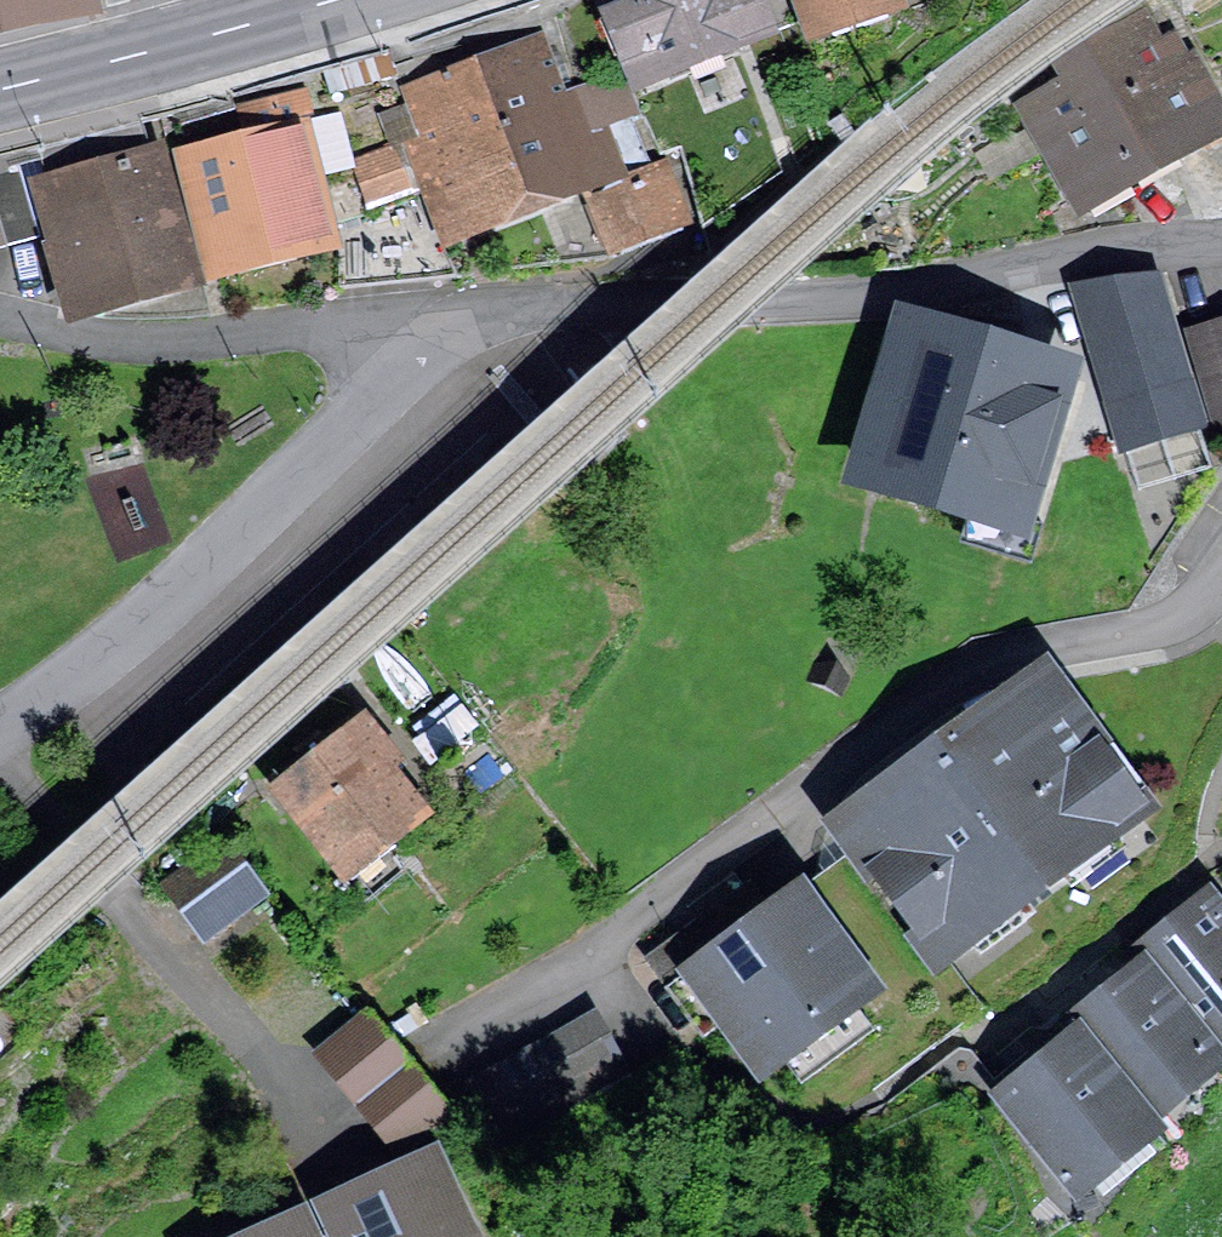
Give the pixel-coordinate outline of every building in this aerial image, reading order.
[(74,0),(0,0),(0,15),(74,0)] [(638,76),(761,25),(750,0),(619,0),(633,37),(624,41),(638,76)] [(890,0),(803,0),(812,26),(890,0)] [(1033,113),(1080,198),(1220,120),(1190,66),(1169,39),(1155,46),(1140,19),(1105,38),(1113,53),(1054,85),(1061,97),(1033,113)] [(566,94),(543,35),(481,58),(529,198),(582,177),(616,164),(599,121),(589,124),(576,90),(566,94)] [(425,188),(441,231),(529,198),(481,58),(419,82),(431,113),(400,125),(408,146),(352,168),(368,210),(425,188)] [(186,160),(211,265),(326,237),(303,138),(313,136),(303,96),(243,110),(252,144),(186,160)] [(180,214),(167,218),(139,122),(38,147),(65,247),(51,250),(65,306),(197,273),(180,214)] [(639,162),(618,170),(616,164),(582,177),(606,244),(678,217),(660,172),(645,177),(639,162)] [(37,231),(19,169),(0,174),(0,243),(37,231)] [(457,273),(423,197),(365,213),(384,281),(457,273)] [(384,281),(365,213),(336,221),(339,285),(384,281)] [(1077,288),(1124,443),(1198,421),(1154,278),(1077,288)] [(904,328),(860,471),(1021,520),(1064,377),(904,328)] [(1217,423),(1221,422),(1221,329),(1192,338),(1217,423)] [(923,777),(850,831),(937,948),(1002,900),(1017,908),(1071,869),(1067,852),(1132,804),(1046,687),(973,741),(964,728),(914,765),(923,777)] [(287,791),(342,861),(409,808),(378,769),(393,757),(369,726),(287,791)] [(165,886),(202,935),(260,891),(224,843),(165,886)] [(747,889),(652,960),(704,1030),(729,1012),(763,1059),(861,987),(796,899),(769,919),(747,889)] [(1207,902),(1135,961),(1142,970),(1203,1045),(1221,1030),(1221,920),(1207,902)] [(1078,1037),(1139,1113),(1211,1055),(1203,1045),(1142,970),(1070,1028),(1078,1037)] [(321,1057),(358,1104),(406,1065),(368,1018),(321,1057)] [(596,1026),(538,1059),(564,1106),(623,1073),(596,1026)] [(1006,1096),(1074,1181),(1146,1122),(1139,1113),(1078,1037),(1006,1096)] [(505,1139),(564,1106),(538,1059),(479,1091),(505,1139)] [(396,1150),(444,1111),(406,1065),(358,1104),(396,1150)] [(341,1229),(324,1236),(464,1236),(439,1183),(423,1191),(413,1169),(331,1207),(341,1229)] [(297,1223),(266,1236),(304,1236),(297,1223)]
